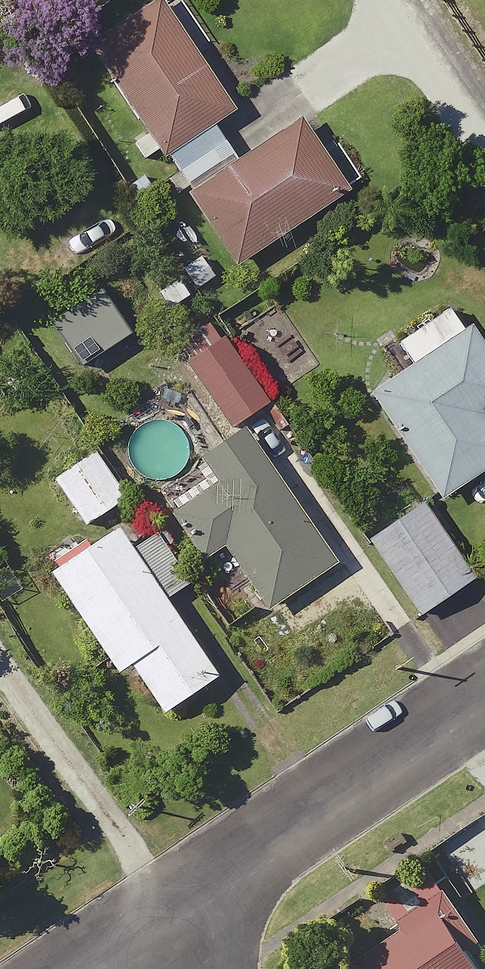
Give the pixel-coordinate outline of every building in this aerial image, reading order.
[(240,113),(171,9),(102,55),(171,159),(240,113)] [(358,197),(313,127),(197,200),(242,270),(358,197)] [(206,248),(180,269),(207,302),(233,280),(206,248)] [(207,304),(179,271),(153,293),(181,326),(207,304)] [(462,309),(405,346),(422,371),(379,399),(450,507),(484,485),(484,344),(462,309)] [(316,367),(286,326),(253,351),(283,392),(316,367)] [(274,406),(234,347),(197,372),(237,431),(274,406)] [(339,568),(251,438),(213,463),(230,489),(184,520),(212,561),(230,549),(273,613),(339,568)] [(133,504),(101,455),(59,481),(91,531),(133,504)] [(481,588),(430,507),(376,542),(428,622),(481,588)] [(226,686),(126,535),(58,580),(125,681),(138,672),(172,722),(226,686)] [(451,902),(415,929),(419,935),(374,968),(484,968),(484,947),(451,902)]
